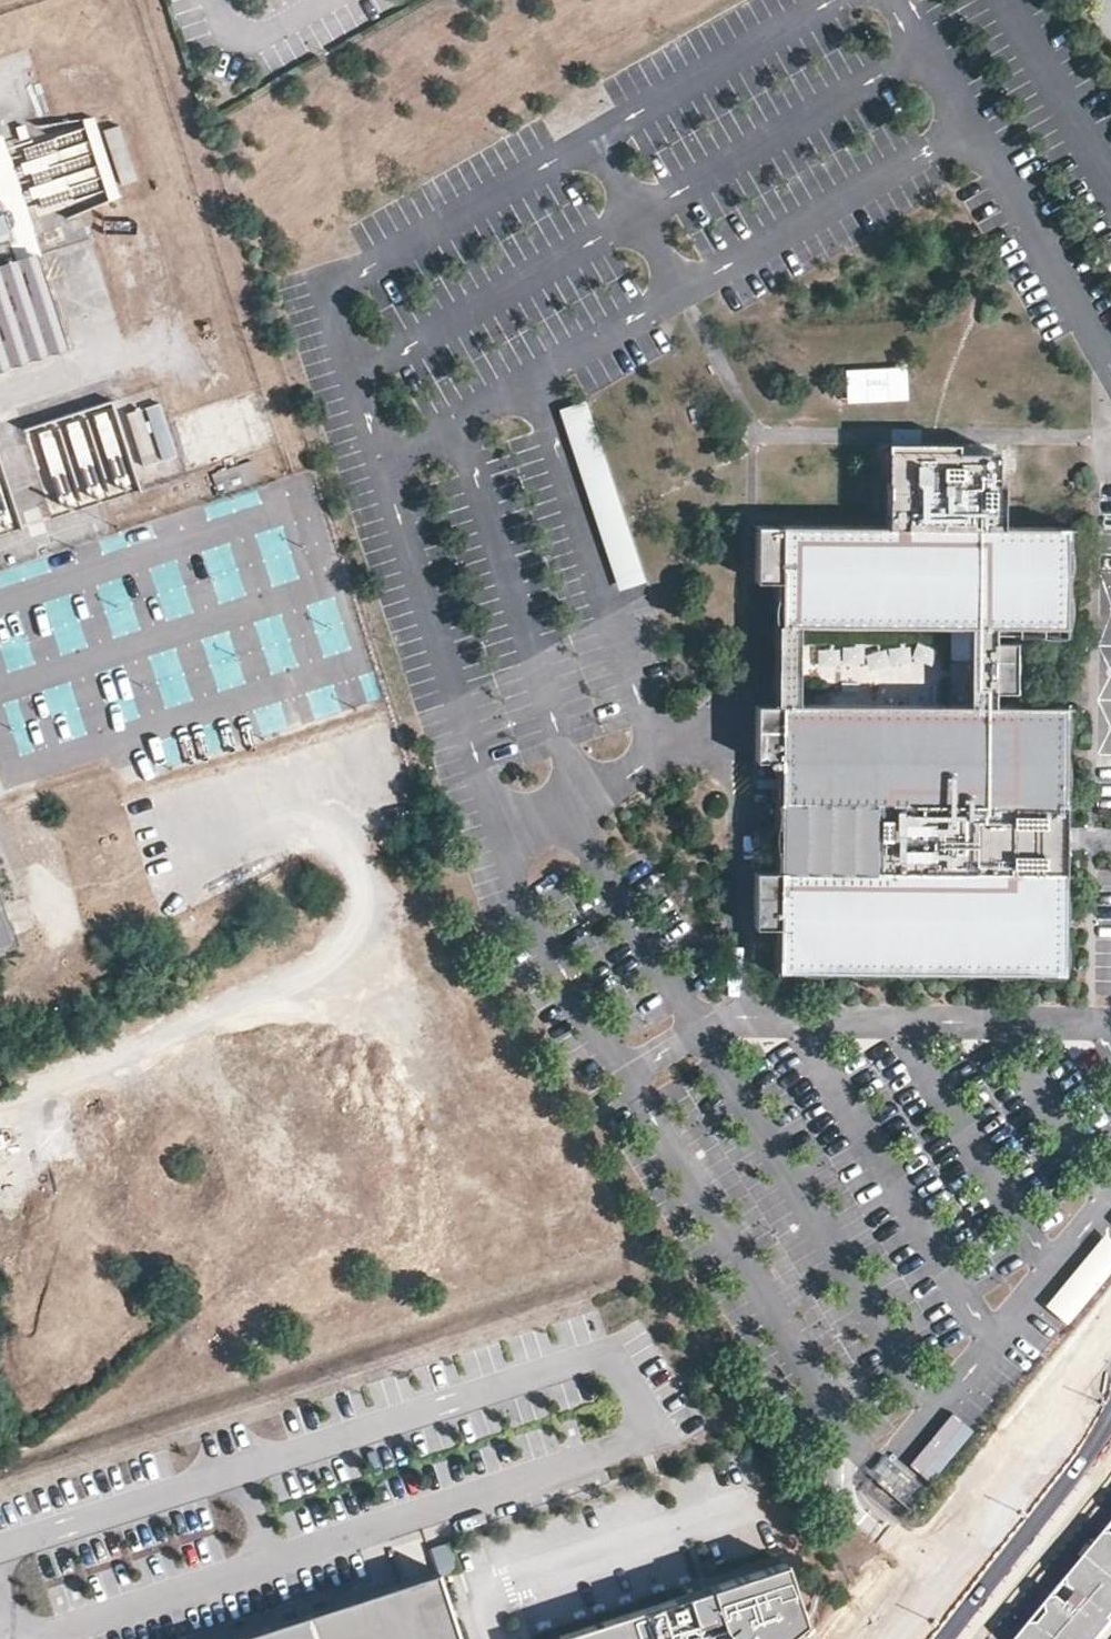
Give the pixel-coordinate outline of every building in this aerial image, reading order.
[(0,216),(0,269),(16,264),(0,216)] [(64,344),(54,309),(37,257),(16,264),(0,269),(0,365),(64,344)] [(909,404),(908,370),(844,372),(846,407),(909,404)] [(179,458),(160,393),(26,432),(51,517),(144,490),(138,470),(179,458)] [(641,585),(589,404),(564,411),(615,593),(641,585)] [(0,442),(0,533),(17,530),(2,442),(0,442)] [(777,581),(777,635),(778,704),(849,703),(1012,704),(1012,627),(1065,628),(1066,581),(1066,527),(1010,527),(1001,527),(1001,524),(1002,508),(999,505),(1001,502),(1001,486),(999,483),(996,483),(996,469),(994,466),(997,464),(997,451),(993,451),(990,454),(987,451),(970,451),(968,454),(965,451),(957,451),(957,442),(887,442),(886,524),(755,524),(755,581),(777,581)] [(1012,704),(849,703),(778,704),(755,704),(754,760),(775,761),(775,870),(754,871),(753,927),(774,927),(777,927),(778,969),(1061,973),(1062,872),(1052,872),(1053,806),(1062,806),(1063,705),(1012,704)] [(1062,872),(1062,806),(1053,806),(1052,872),(1062,872)] [(14,944),(0,900),(0,948),(14,944)] [(1110,1276),(1110,1243),(1105,1238),(1044,1309),(1066,1328),(1110,1276)] [(954,1415),(912,1466),(934,1484),(976,1432),(954,1415)] [(1107,1538),(1063,1591),(1069,1595),(1056,1611),(1051,1606),(1024,1638),(1103,1638),(1110,1629),(1110,1542),(1107,1538)] [(459,1547),(439,1554),(448,1581),(467,1575),(459,1547)] [(786,1569),(709,1592),(711,1598),(696,1602),(695,1596),(557,1638),(558,1638),(788,1638),(803,1628),(786,1569)] [(246,1638),(456,1638),(437,1578),(246,1638)] [(1069,1595),(1063,1591),(1057,1598),(1051,1606),(1056,1611),(1069,1595)]
